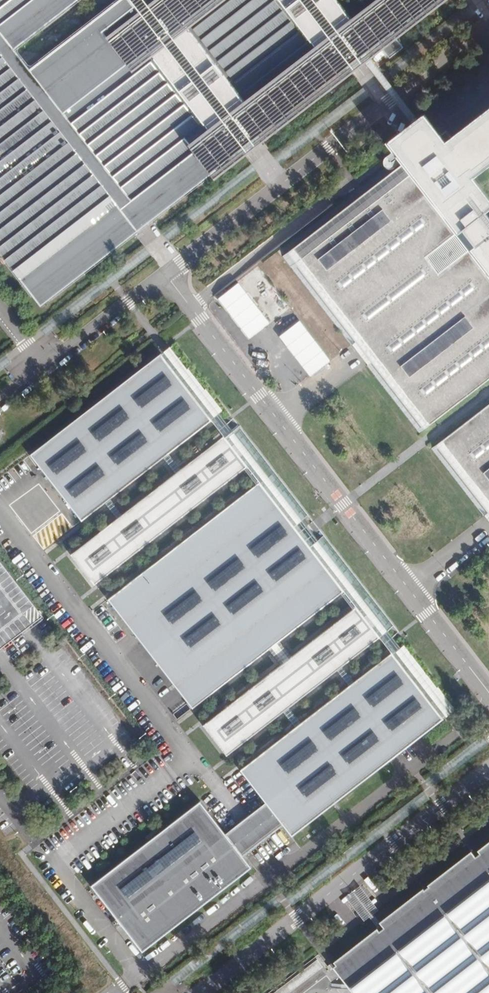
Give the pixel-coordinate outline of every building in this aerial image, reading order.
[(40,301),(215,165),(214,164),(243,142),(247,148),(257,140),(253,134),(348,61),(353,66),(363,58),(359,52),(426,0),(379,0),(353,20),(338,0),(0,0),(0,250),(40,301)] [(473,10),(467,3),(388,64),(394,71),(473,10)] [(367,94),(359,86),(271,154),(278,164),(367,94)] [(424,116),(377,152),(393,173),(284,257),(420,433),(488,381),(488,185),(480,173),(488,166),(488,109),(445,143),(424,116)] [(258,267),(208,306),(229,333),(237,326),(247,340),(289,308),(258,267)] [(311,376),(333,360),(301,319),(280,335),(311,376)] [(94,883),(146,949),(255,866),(248,855),(286,826),(293,836),(450,714),(306,530),(166,351),(35,456),(96,537),(72,554),(267,803),(227,832),(202,800),(94,883)] [(432,448),(488,522),(488,407),(432,448)] [(476,849),(477,851),(473,855),(469,849),(378,920),(382,925),(377,928),(376,926),(333,959),(335,962),(340,968),(336,971),(353,992),(488,992),(488,839),(476,849)] [(377,908),(359,883),(343,895),(362,920),(368,915),(376,926),(377,928),(382,925),(378,920),(372,912),(377,908)] [(340,968),(335,962),(331,965),(336,971),(340,968)]
